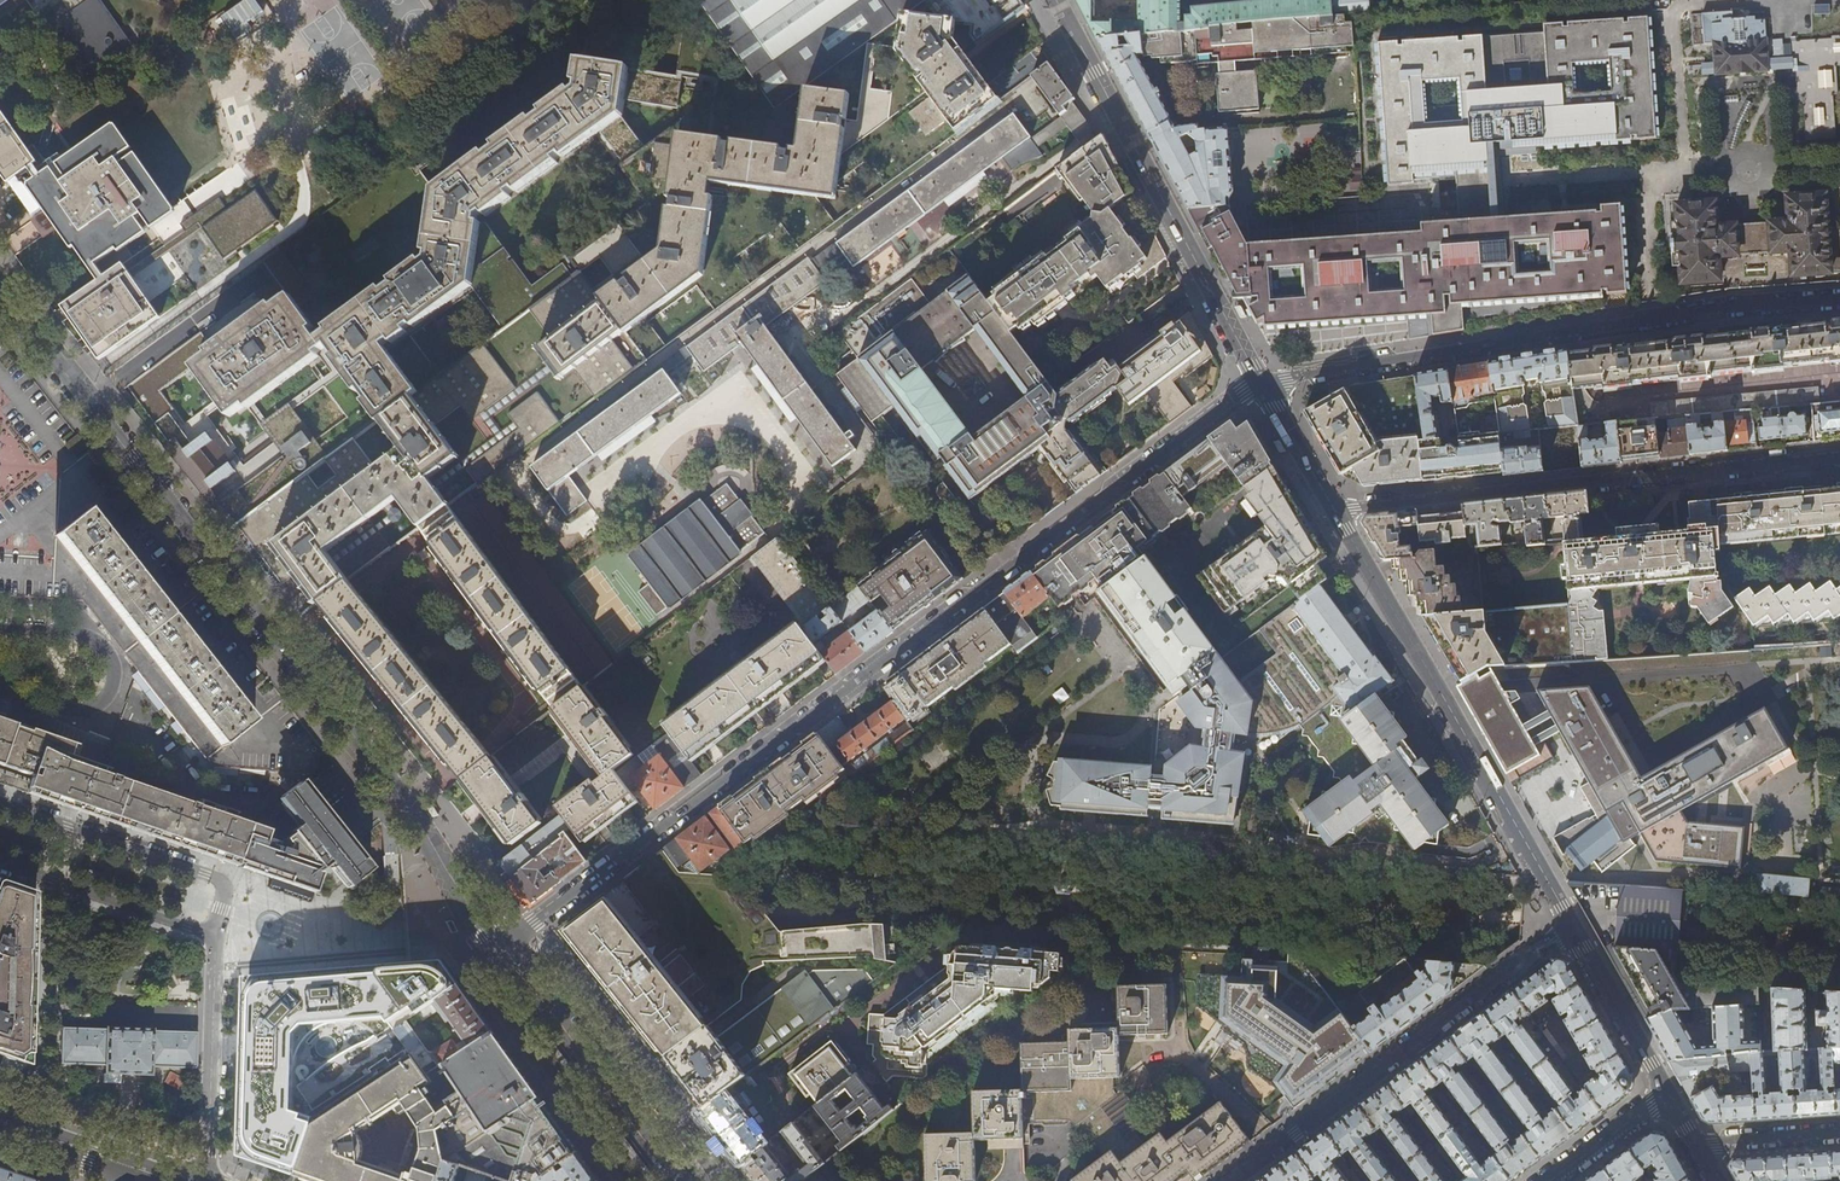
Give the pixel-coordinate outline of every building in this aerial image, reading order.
[(97,74),(135,48),(101,0),(54,0),(49,4),(97,74)] [(962,18),(950,1),(932,0),(927,0),(941,18),(950,19),(949,29),(954,36),(964,49),(1021,7),(1016,0),(986,0),(962,18)] [(927,0),(932,25),(941,18),(927,0)] [(1080,8),(1096,39),(1179,31),(1179,33),(1208,30),(1208,29),(1354,18),(1368,16),(1367,0),(1138,0),(1139,22),(1095,22),(1095,0),(1076,0),(1080,8)] [(1704,79),(1772,75),(1768,8),(1700,13),(1704,79)] [(1544,33),(1377,42),(1388,189),(1416,186),(1415,180),(1458,178),(1503,175),(1501,154),(1658,143),(1650,17),(1545,23),(1544,33)] [(954,36),(949,29),(950,19),(941,18),(932,25),(902,18),(900,48),(928,92),(931,97),(947,120),(956,132),(999,100),(954,39),(954,36)] [(1351,55),(1350,48),(1353,48),(1353,38),(1355,38),(1354,18),(1208,29),(1208,30),(1179,33),(1179,31),(1096,39),(1113,69),(1144,127),(1147,133),(1178,189),(1189,210),(1230,206),(1230,202),(1235,193),(1226,131),(1200,132),(1199,126),(1175,128),(1171,120),(1136,56),(1142,55),(1143,59),(1152,59),(1152,61),(1161,61),(1162,66),(1198,64),(1199,70),(1209,70),(1208,57),(1213,57),(1213,60),(1218,60),(1219,77),(1221,94),(1218,94),(1220,115),(1259,112),(1256,74),(1236,75),(1235,64),(1278,61),(1278,64),(1294,63),(1294,53),(1301,53),(1302,59),(1335,56),(1336,60),(1347,59),(1347,55),(1351,55)] [(1772,39),(1774,55),(1785,53),(1782,37),(1772,39)] [(1834,75),(1833,71),(1839,70),(1839,41),(1830,41),(1830,44),(1804,46),(1804,45),(1801,45),(1801,46),(1789,47),(1790,64),(1790,74),(1791,79),(1791,78),(1792,81),(1794,81),(1795,96),(1793,96),(1793,95),(1788,95),(1786,97),(1786,107),(1792,107),(1793,144),(1839,141),(1839,115),(1839,99),(1835,99),(1834,78),(1836,78),(1836,75),(1834,75)] [(846,120),(842,155),(928,92),(900,48),(867,44),(857,121),(846,120)] [(215,438),(248,481),(237,489),(251,508),(254,513),(264,506),(300,479),(349,442),(378,421),(483,344),(530,309),(579,273),(569,259),(534,284),(515,258),(512,261),(509,257),(512,255),(491,226),(483,224),(484,218),(596,135),(619,166),(644,147),(622,117),(636,101),(677,108),(682,77),(583,61),(578,61),(574,88),(434,190),(428,259),(318,340),(298,307),(314,296),(278,246),(256,262),(260,266),(271,281),(255,293),(266,308),(213,347),(201,332),(119,393),(148,429),(164,417),(169,425),(186,448),(210,430),(215,438)] [(1069,91),(1049,64),(1031,77),(1060,116),(1069,110),(1066,106),(1072,102),(1076,100),(1069,91)] [(649,260),(599,297),(626,332),(703,275),(715,183),(836,200),(842,155),(846,120),(850,95),(806,88),(798,150),(677,134),(671,181),(662,251),(649,260)] [(947,120),(931,97),(909,113),(926,136),(947,120)] [(1069,110),(1060,116),(1031,138),(1030,138),(1037,149),(1067,126),(1084,150),(1099,139),(1072,102),(1066,106),(1069,110)] [(28,148),(0,108),(0,172),(8,184),(34,165),(25,150),(28,148)] [(531,467),(567,516),(587,501),(569,476),(681,398),(666,376),(689,358),(703,376),(741,347),(834,469),(857,451),(765,329),(825,284),(814,270),(839,252),(852,269),(993,162),(1003,174),(1013,166),(1041,155),(1037,149),(1030,138),(1031,138),(1014,114),(811,261),(808,257),(632,387),(635,391),(531,467)] [(25,150),(34,165),(43,177),(28,187),(35,196),(72,249),(75,247),(78,251),(99,281),(62,307),(81,334),(100,361),(161,317),(123,264),(105,277),(96,264),(117,249),(119,252),(147,233),(146,231),(151,227),(152,229),(175,213),(133,152),(131,153),(127,148),(129,146),(114,125),(59,166),(62,171),(57,175),(53,170),(52,171),(33,145),(28,148),(25,150)] [(1117,162),(1103,136),(1099,139),(1084,150),(1060,167),(1058,169),(1064,179),(1066,180),(1068,179),(1085,203),(1083,205),(1093,218),(1092,222),(1084,228),(1078,233),(1078,234),(1073,238),(1067,242),(1069,246),(1068,247),(1061,252),(1049,261),(1047,258),(1046,259),(1038,265),(1037,265),(1035,262),(1033,263),(1026,269),(1023,271),(1016,276),(1005,284),(1006,286),(1005,287),(995,294),(993,295),(996,298),(989,303),(1013,334),(1018,330),(1021,332),(1023,331),(1030,326),(1032,324),(1036,328),(1044,322),(1046,320),(1056,313),(1069,303),(1067,300),(1067,299),(1076,293),(1074,289),(1092,276),(1095,280),(1099,277),(1109,289),(1110,288),(1118,282),(1125,277),(1127,279),(1129,277),(1134,274),(1136,276),(1139,280),(1168,258),(1162,248),(1155,234),(1137,247),(1129,236),(1123,228),(1117,220),(1113,216),(1109,210),(1132,192),(1123,174),(1117,162)] [(1064,179),(1058,169),(1055,171),(1062,180),(1064,179)] [(1503,175),(1458,178),(1461,219),(1500,217),(1506,217),(1503,175)] [(1085,203),(1068,179),(1066,180),(1083,205),(1085,203)] [(24,181),(11,187),(15,195),(28,189),(24,181)] [(203,229),(229,268),(284,230),(257,191),(203,229)] [(1788,219),(1766,219),(1769,258),(1789,257),(1790,280),(1835,278),(1831,228),(1828,191),(1786,194),(1788,219)] [(27,215),(35,211),(27,194),(19,198),(27,215)] [(1461,219),(1422,222),(1423,232),(1248,244),(1231,212),(1199,228),(1261,323),(1263,325),(1433,315),(1448,314),(1448,302),(1465,302),(1631,294),(1622,201),(1602,203),(1602,210),(1506,217),(1500,217),(1461,219)] [(1717,223),(1717,201),(1672,203),(1678,287),(1726,283),(1724,261),(1742,260),(1740,221),(1717,223)] [(1231,212),(1230,206),(1189,210),(1196,224),(1199,228),(1231,212)] [(23,213),(7,222),(11,229),(27,220),(23,213)] [(1125,225),(1120,218),(1117,220),(1123,228),(1125,225)] [(1766,219),(1740,221),(1742,260),(1769,258),(1766,219)] [(649,260),(621,222),(569,259),(579,273),(580,272),(602,256),(615,273),(593,289),(599,297),(649,260)] [(1073,238),(1078,234),(1078,233),(1084,228),(1082,226),(1070,235),(1073,238)] [(1831,228),(1835,278),(1839,277),(1839,228),(1831,228)] [(1061,252),(1068,247),(1066,244),(1059,249),(1061,252)] [(1038,265),(1046,259),(1044,256),(1036,262),(1038,265)] [(647,360),(626,332),(599,297),(593,289),(580,272),(579,273),(530,309),(553,340),(542,349),(563,378),(575,370),(595,398),(647,360)] [(835,377),(869,423),(891,407),(933,463),(937,460),(969,502),(1040,449),(1075,495),(1084,489),(1098,478),(1064,431),(1070,427),(1069,426),(1121,388),(1129,381),(1118,366),(1118,367),(1116,364),(1110,368),(1103,359),(1054,395),(967,279),(929,307),(909,280),(885,298),(864,314),(856,320),(851,323),(837,334),(856,360),(835,377)] [(1112,290),(1120,284),(1118,282),(1110,288),(1112,290)] [(995,294),(1005,287),(1003,285),(994,292),(995,294)] [(1070,302),(1078,296),(1076,293),(1067,299),(1070,302)] [(1433,326),(1433,336),(1465,331),(1465,302),(1448,302),(1448,314),(1433,315),(1433,326)] [(1049,323),(1058,316),(1056,313),(1046,320),(1049,323)] [(1186,377),(1213,357),(1212,356),(1198,329),(1190,313),(1118,366),(1129,381),(1121,388),(1132,403),(1149,392),(1169,425),(1192,408),(1174,381),(1184,374),(1186,377)] [(1830,322),(1830,324),(1824,325),(1786,329),(1781,329),(1781,327),(1751,331),(1751,333),(1746,334),(1702,339),(1702,336),(1693,337),(1672,340),(1672,342),(1640,346),(1624,348),(1623,346),(1593,349),(1593,351),(1582,353),(1567,354),(1573,390),(1604,386),(1604,389),(1631,386),(1631,383),(1679,377),(1679,380),(1710,377),(1710,378),(1713,377),(1712,373),(1753,369),(1753,372),(1783,368),(1783,366),(1832,360),(1832,362),(1839,361),(1839,320),(1830,322)] [(1039,331),(1047,325),(1044,322),(1036,328),(1039,331)] [(1025,335),(1033,329),(1030,326),(1023,331),(1025,335)] [(483,344),(378,421),(400,450),(371,471),(349,442),(300,479),(264,506),(254,513),(238,524),(245,533),(283,584),(294,574),(301,584),(316,604),(345,583),(348,581),(327,551),(398,499),(419,528),(446,509),(447,508),(425,478),(456,455),(434,426),(461,406),(472,421),(516,388),(483,344)] [(1448,370),(1452,403),(1452,408),(1494,400),(1500,433),(1514,432),(1530,431),(1539,430),(1578,426),(1579,426),(1573,393),(1573,390),(1567,354),(1567,352),(1567,351),(1536,356),(1508,361),(1465,368),(1448,370)] [(1452,403),(1448,370),(1432,373),(1415,376),(1422,441),(1424,440),(1434,439),(1439,439),(1435,413),(1431,414),(1429,399),(1438,398),(1439,405),(1452,403)] [(1346,390),(1342,392),(1341,390),(1327,398),(1306,411),(1306,412),(1308,417),(1314,426),(1323,442),(1336,466),(1341,475),(1353,468),(1363,486),(1386,483),(1423,480),(1420,450),(1419,444),(1419,441),(1422,441),(1415,376),(1353,385),(1346,390)] [(1778,408),(1811,405),(1820,404),(1821,404),(1819,388),(1649,403),(1651,420),(1655,419),(1685,417),(1696,416),(1711,414),(1722,413),(1752,410),(1768,409),(1778,408)] [(310,389),(297,397),(301,403),(314,394),(310,389)] [(466,468),(478,485),(560,424),(538,393),(508,414),(519,429),(466,468)] [(1494,400),(1452,408),(1452,410),(1454,426),(1456,437),(1439,439),(1434,439),(1436,451),(1425,452),(1425,451),(1422,450),(1420,450),(1423,480),(1424,485),(1467,480),(1504,476),(1501,449),(1500,433),(1494,400)] [(1811,405),(1812,418),(1813,433),(1828,431),(1839,430),(1839,410),(1832,410),(1832,408),(1827,408),(1827,411),(1820,412),(1820,404),(1811,405)] [(1811,405),(1778,408),(1782,438),(1797,436),(1808,435),(1806,419),(1812,418),(1811,405)] [(1778,408),(1768,409),(1768,414),(1771,414),(1772,416),(1761,418),(1763,427),(1757,427),(1760,439),(1770,439),(1782,438),(1778,408)] [(1447,427),(1454,426),(1452,410),(1445,411),(1447,427)] [(1752,410),(1722,413),(1726,444),(1740,443),(1756,441),(1752,410)] [(1722,413),(1711,414),(1712,423),(1714,422),(1715,428),(1696,431),(1695,425),(1698,425),(1696,416),(1685,417),(1690,455),(1708,453),(1727,451),(1726,444),(1722,413)] [(1685,417),(1655,419),(1660,457),(1660,459),(1675,457),(1690,455),(1685,417)] [(1660,457),(1655,419),(1651,420),(1616,423),(1621,460),(1641,458),(1660,457)] [(1584,426),(1579,426),(1578,426),(1582,467),(1599,466),(1621,463),(1621,460),(1616,423),(1605,424),(1606,436),(1603,440),(1589,442),(1585,439),(1584,426)] [(1245,489),(1273,467),(1270,463),(1272,462),(1271,462),(1270,463),(1256,445),(1250,436),(1238,444),(1235,440),(1232,435),(1234,434),(1235,432),(1236,429),(1235,428),(1234,427),(1232,426),(1231,425),(1228,426),(1224,429),(1185,458),(1165,473),(1167,475),(1184,499),(1229,466),(1245,489)] [(1582,467),(1578,426),(1539,430),(1540,442),(1543,472),(1560,470),(1582,467)] [(1105,473),(1070,427),(1064,431),(1098,478),(1105,473)] [(1531,437),(1530,431),(1514,432),(1515,439),(1531,437)] [(78,436),(66,445),(74,456),(86,447),(78,436)] [(1519,447),(1501,449),(1504,476),(1522,474),(1543,472),(1540,442),(1538,442),(1538,447),(1519,448),(1519,447)] [(1250,497),(1279,476),(1277,472),(1273,466),(1273,467),(1245,489),(1250,497)] [(1102,592),(1147,559),(1140,550),(1193,511),(1184,499),(1167,475),(1133,501),(1114,515),(1065,552),(1034,576),(1051,598),(1059,609),(1096,582),(1102,592)] [(1286,489),(1279,476),(1250,497),(1247,499),(1268,528),(1199,578),(1226,614),(1268,584),(1266,581),(1271,578),(1286,579),(1301,600),(1320,586),(1328,580),(1317,566),(1328,559),(1323,550),(1302,515),(1286,489)] [(638,593),(657,616),(766,533),(728,484),(629,558),(649,584),(638,593)] [(1725,564),(1737,563),(1732,540),(1839,530),(1839,489),(1823,490),(1771,495),(1724,500),(1710,502),(1712,520),(1719,519),(1725,564)] [(1566,493),(1545,496),(1546,510),(1548,510),(1549,520),(1564,518),(1565,522),(1562,524),(1564,541),(1552,542),(1552,545),(1564,544),(1583,543),(1580,516),(1588,515),(1587,500),(1586,491),(1566,493)] [(122,493),(110,502),(119,513),(131,504),(122,493)] [(1526,498),(1504,500),(1504,514),(1508,514),(1509,523),(1510,524),(1515,523),(1515,529),(1521,529),(1520,523),(1525,523),(1525,526),(1523,527),(1525,543),(1517,544),(1517,545),(1518,548),(1552,545),(1552,542),(1544,543),(1542,520),(1549,520),(1548,510),(1546,510),(1545,496),(1526,498)] [(476,508),(600,674),(613,663),(487,499),(476,508)] [(1463,505),(1463,512),(1465,539),(1466,549),(1470,548),(1469,538),(1471,537),(1470,527),(1475,527),(1477,548),(1501,546),(1499,528),(1497,528),(1498,524),(1509,523),(1508,514),(1504,514),(1504,500),(1483,503),(1463,505)] [(1591,542),(1583,543),(1564,544),(1569,605),(1573,663),(1599,661),(1609,660),(1599,611),(1593,608),(1597,602),(1589,595),(1595,585),(1690,576),(1690,582),(1689,589),(1694,590),(1691,607),(1697,608),(1707,621),(1731,604),(1722,591),(1722,582),(1718,582),(1714,552),(1719,552),(1721,565),(1725,564),(1719,519),(1712,520),(1710,502),(1695,503),(1689,504),(1691,532),(1655,535),(1654,531),(1649,531),(1623,533),(1623,538),(1612,539),(1591,542)] [(582,687),(446,509),(419,528),(416,531),(431,551),(429,552),(533,692),(536,690),(552,711),(582,687)] [(56,536),(222,747),(255,721),(89,510),(56,536)] [(1416,517),(1416,510),(1386,514),(1366,516),(1362,524),(1371,540),(1383,561),(1395,560),(1412,559),(1419,553),(1418,544),(1416,517)] [(1417,517),(1416,517),(1418,544),(1433,543),(1433,546),(1449,544),(1449,541),(1465,539),(1463,512),(1440,515),(1417,517)] [(964,579),(929,531),(857,584),(860,587),(894,631),(916,614),(954,586),(964,579)] [(825,614),(832,608),(834,607),(777,538),(754,556),(801,622),(664,726),(670,733),(690,760),(696,755),(709,746),(724,734),(744,719),(747,717),(754,711),(759,708),(771,699),(786,688),(804,674),(825,658),(823,656),(814,643),(804,630),(819,618),(825,614)] [(1412,559),(1395,560),(1395,570),(1401,570),(1402,582),(1410,582),(1411,598),(1415,598),(1416,607),(1421,606),(1421,617),(1423,617),(1459,614),(1458,600),(1456,600),(1455,587),(1450,588),(1449,579),(1443,579),(1443,569),(1434,570),(1433,552),(1419,553),(1412,559)] [(1338,843),(1372,816),(1370,814),(1379,807),(1408,844),(1438,849),(1439,836),(1448,829),(1437,815),(1434,811),(1435,803),(1428,802),(1414,783),(1428,773),(1421,763),(1417,766),(1411,756),(1401,744),(1405,741),(1392,724),(1393,716),(1385,715),(1377,703),(1374,698),(1394,683),(1377,660),(1375,661),(1353,631),(1354,630),(1351,627),(1346,619),(1345,620),(1320,586),(1301,600),(1259,630),(1278,655),(1239,683),(1147,559),(1102,592),(1094,597),(1170,700),(1187,689),(1189,693),(1174,704),(1192,730),(1204,732),(1202,751),(1189,749),(1163,767),(1161,779),(1147,777),(1148,767),(1063,753),(1063,756),(1052,754),(1044,767),(1050,771),(1048,780),(1042,782),(1045,797),(1055,799),(1055,802),(1140,816),(1142,805),(1157,808),(1155,820),(1226,831),(1237,761),(1223,758),(1225,740),(1240,742),(1241,740),(1255,741),(1265,739),(1272,738),(1283,734),(1289,731),(1297,726),(1302,733),(1302,739),(1307,740),(1317,754),(1316,759),(1322,760),(1333,775),(1332,780),(1337,781),(1341,787),(1329,796),(1322,795),(1321,802),(1311,809),(1307,837),(1338,843)] [(1019,583),(1006,593),(1025,618),(1051,598),(1034,576),(1032,573),(1019,583)] [(1763,626),(1770,621),(1772,625),(1777,621),(1780,625),(1789,619),(1792,623),(1798,619),(1801,624),(1810,618),(1813,622),(1818,618),(1821,622),(1831,616),(1833,619),(1839,616),(1839,618),(1839,587),(1836,590),(1831,582),(1815,592),(1810,583),(1795,594),(1790,585),(1775,595),(1769,587),(1755,597),(1749,588),(1742,593),(1763,624),(1763,626)] [(490,758),(345,583),(316,604),(315,605),(326,620),(325,621),(391,701),(445,767),(446,766),(459,782),(490,758)] [(834,607),(832,608),(842,621),(867,603),(876,614),(851,633),(852,634),(865,652),(878,643),(894,631),(860,587),(834,607)] [(1037,635),(1025,618),(1006,593),(995,600),(985,608),(1011,644),(1018,653),(1039,638),(1037,635)] [(1760,628),(1763,626),(1763,624),(1742,593),(1735,599),(1751,623),(1756,621),(1760,628)] [(1482,612),(1459,614),(1423,617),(1440,646),(1462,683),(1486,668),(1488,668),(1548,664),(1561,663),(1573,663),(1569,605),(1482,612)] [(832,608),(825,614),(828,618),(823,622),(819,618),(804,630),(814,643),(842,621),(832,608)] [(927,707),(1011,644),(985,608),(972,618),(942,641),(914,661),(900,672),(927,707)] [(1049,625),(1037,635),(1039,638),(1052,629),(1049,625)] [(851,663),(865,652),(852,634),(823,656),(825,658),(837,674),(851,663)] [(927,707),(900,672),(894,677),(887,682),(889,686),(884,689),(893,703),(905,719),(908,722),(914,730),(933,716),(927,707)] [(582,687),(552,711),(605,777),(596,784),(593,780),(556,807),(582,841),(587,837),(597,830),(601,827),(604,825),(613,818),(626,808),(636,801),(619,779),(615,774),(616,774),(613,769),(634,755),(607,719),(610,717),(604,709),(601,711),(582,687)] [(1486,694),(1467,705),(1512,784),(1555,759),(1544,741),(1560,733),(1589,783),(1580,787),(1586,798),(1597,818),(1590,822),(1588,819),(1554,838),(1564,856),(1565,855),(1563,853),(1565,852),(1581,873),(1594,863),(1602,874),(1637,847),(1636,847),(1631,841),(1640,835),(1656,862),(1741,870),(1746,827),(1688,821),(1682,810),(1789,749),(1765,707),(1651,772),(1641,778),(1608,719),(1590,687),(1536,691),(1556,726),(1541,735),(1517,692),(1486,694)] [(842,765),(905,719),(893,703),(870,720),(851,734),(839,718),(828,726),(819,733),(842,765)] [(17,725),(19,719),(0,712),(0,772),(17,725)] [(1618,713),(1608,719),(1641,778),(1651,772),(1618,713)] [(851,777),(914,730),(908,722),(886,739),(874,748),(845,769),(851,777)] [(75,758),(79,746),(17,725),(0,772),(0,784),(10,788),(36,797),(41,798),(48,801),(71,809),(90,816),(128,829),(165,842),(209,857),(237,866),(251,825),(253,819),(175,792),(173,798),(146,788),(148,783),(101,767),(87,762),(75,758)] [(690,760),(670,733),(637,757),(645,767),(631,778),(656,810),(665,803),(681,791),(694,782),(702,775),(690,760)] [(745,845),(846,771),(845,769),(842,765),(819,733),(813,738),(804,744),(791,754),(778,764),(766,772),(754,782),(738,794),(726,803),(718,808),(745,845)] [(490,758),(459,782),(480,807),(512,845),(542,823),(528,804),(530,802),(524,794),(522,796),(490,758)] [(622,769),(616,774),(615,774),(619,779),(625,774),(622,769)] [(329,817),(301,782),(281,797),(288,806),(283,809),(303,835),(289,846),(291,848),(287,851),(272,846),(276,833),(251,825),(237,866),(249,871),(286,884),(313,893),(320,876),(317,873),(334,865),(347,882),(367,866),(329,817)] [(742,857),(750,851),(718,808),(715,811),(710,814),(742,857)] [(512,877),(541,855),(563,838),(561,836),(564,833),(571,828),(562,816),(500,863),(505,869),(512,877)] [(663,850),(676,868),(688,859),(690,861),(687,863),(691,868),(694,866),(699,872),(730,849),(706,817),(704,819),(692,828),(681,836),(663,850)] [(563,838),(541,855),(548,864),(550,867),(562,881),(572,873),(586,862),(564,833),(561,836),(563,838)] [(886,961),(884,926),(863,926),(779,932),(754,901),(735,878),(727,868),(715,876),(708,876),(680,873),(676,868),(663,850),(650,860),(612,888),(575,916),(564,924),(562,926),(577,945),(571,951),(585,969),(624,1018),(660,1063),(668,1057),(709,1026),(742,1001),(743,985),(752,973),(765,966),(764,962),(865,957),(886,961)] [(736,854),(708,876),(715,876),(727,868),(739,859),(736,854)] [(539,871),(548,864),(541,855),(512,877),(512,878),(524,892),(528,898),(532,903),(546,893),(562,881),(550,867),(545,871),(549,876),(545,878),(539,871)] [(349,885),(370,869),(367,866),(347,882),(349,885)] [(1757,892),(1830,899),(1830,895),(1808,892),(1810,880),(1759,875),(1759,874),(1757,874),(1757,892)] [(2,1056),(0,1062),(0,1063),(19,1070),(31,1065),(34,980),(36,893),(19,887),(0,880),(0,1055),(2,1056)] [(1584,909),(1679,915),(1680,890),(1568,883),(1577,897),(1584,909)] [(1685,1009),(1712,1007),(1742,1005),(1758,1004),(1757,988),(1757,987),(1674,981),(1679,915),(1584,909),(1627,986),(1646,1021),(1651,1019),(1674,1009),(1685,1009)] [(927,1050),(997,997),(998,992),(1015,993),(1015,989),(1033,991),(1034,984),(1041,985),(1050,978),(1051,970),(1059,971),(1061,954),(1034,952),(1034,950),(1022,949),(1022,951),(1014,950),(1013,949),(1013,948),(1012,948),(1011,948),(1010,948),(1008,948),(1007,948),(1006,949),(1005,949),(998,949),(999,947),(986,946),(985,948),(962,946),(952,953),(947,953),(945,967),(883,1014),(869,1013),(866,1044),(872,1045),(871,1055),(875,1060),(871,1063),(880,1074),(879,1075),(885,1083),(892,1077),(922,1079),(926,1077),(928,1063),(925,1063),(927,1050)] [(1315,1089),(1317,1087),(1318,1086),(1321,1089),(1371,1052),(1342,1013),(1294,951),(1288,950),(1288,963),(1270,962),(1270,949),(1249,948),(1247,980),(1200,976),(1197,1006),(1225,1024),(1223,1028),(1243,1044),(1248,1056),(1248,1067),(1287,1095),(1289,1093),(1292,1097),(1299,1092),(1305,1101),(1311,1097),(1312,1095),(1313,1093),(1314,1091),(1315,1089)] [(1342,1013),(1371,1052),(1406,1026),(1437,1002),(1463,983),(1490,963),(1422,959),(1422,965),(1428,965),(1427,975),(1421,979),(1406,958),(1403,957),(1358,992),(1367,1004),(1372,1001),(1379,1010),(1356,1027),(1351,1020),(1353,1019),(1347,1010),(1342,1013)] [(246,1158),(251,1160),(281,1171),(295,1176),(315,1119),(292,1108),(295,1031),(303,1024),(385,1016),(396,1031),(408,1022),(417,1015),(460,985),(451,974),(442,961),(418,963),(409,964),(374,966),(338,969),(298,973),(265,976),(244,977),(243,996),(242,1033),(241,1064),(240,1103),(239,1130),(239,1156),(246,1158)] [(1532,977),(1512,991),(1530,1016),(1549,1002),(1546,997),(1549,994),(1554,992),(1556,995),(1553,997),(1555,1000),(1580,985),(1574,973),(1569,964),(1554,961),(1532,977)] [(717,1037),(709,1026),(668,1057),(674,1066),(667,1071),(682,1090),(692,1103),(698,1098),(705,1107),(726,1091),(736,1084),(866,986),(858,975),(814,971),(809,974),(806,970),(717,1037)] [(1022,1090),(1023,1119),(1073,1118),(1095,1149),(1098,1147),(1102,1153),(1104,1157),(1114,1150),(1122,1161),(1145,1145),(1142,1141),(1136,1133),(1146,1126),(1121,1092),(1115,1096),(1111,1090),(1111,1078),(1120,1078),(1120,1040),(1138,1040),(1138,1035),(1168,1034),(1167,984),(1118,986),(1118,1023),(1076,1024),(1076,1029),(1069,1029),(1069,1042),(1020,1043),(1022,1090)] [(396,1031),(412,1055),(422,1069),(435,1061),(439,1067),(493,1032),(477,1009),(460,985),(417,1015),(422,1022),(437,1012),(441,1016),(446,1023),(450,1020),(465,1041),(457,1046),(453,1040),(433,1054),(428,1053),(408,1022),(396,1031)] [(1590,1001),(1580,985),(1555,1000),(1553,1001),(1559,1013),(1556,1015),(1557,1017),(1561,1015),(1561,1016),(1568,1012),(1568,1013),(1569,1015),(1571,1016),(1564,1021),(1572,1036),(1601,1020),(1590,1001)] [(1778,1051),(1791,1050),(1807,1049),(1805,991),(1771,988),(1774,1051),(1778,1051)] [(1498,1002),(1483,1013),(1502,1039),(1507,1036),(1533,1071),(1550,1059),(1525,1026),(1523,1026),(1521,1028),(1517,1023),(1520,1020),(1521,1022),(1530,1016),(1512,991),(1498,1002)] [(1832,1048),(1839,1048),(1839,993),(1824,992),(1825,1009),(1815,1010),(1816,1026),(1826,1026),(1827,1049),(1832,1048)] [(573,993),(566,999),(575,1010),(582,1004),(573,993)] [(1742,1005),(1712,1007),(1713,1045),(1695,1047),(1674,1009),(1651,1019),(1646,1021),(1657,1041),(1668,1060),(1724,1055),(1724,1048),(1731,1048),(1732,1054),(1750,1052),(1760,1052),(1760,1041),(1743,1041),(1742,1005)] [(1465,1026),(1450,1038),(1469,1062),(1475,1058),(1502,1094),(1521,1080),(1519,1077),(1517,1079),(1496,1051),(1494,1051),(1493,1051),(1489,1047),(1494,1043),(1496,1044),(1502,1039),(1483,1013),(1465,1026)] [(1611,1038),(1601,1020),(1572,1036),(1581,1050),(1588,1046),(1588,1049),(1591,1051),(1580,1057),(1582,1060),(1585,1058),(1591,1069),(1594,1069),(1595,1069),(1621,1055),(1611,1038)] [(147,1074),(151,1075),(152,1067),(196,1068),(197,1038),(197,1033),(62,1028),(62,1045),(61,1063),(78,1064),(106,1065),(106,1073),(130,1074),(147,1074)] [(1546,1029),(1542,1032),(1553,1046),(1557,1044),(1546,1029)] [(509,1055),(493,1032),(439,1067),(426,1075),(432,1083),(441,1096),(456,1118),(523,1074),(509,1055)] [(853,1077),(846,1067),(857,1058),(839,1034),(788,1074),(806,1098),(810,1095),(817,1105),(853,1077)] [(1217,1043),(1222,1046),(1228,1037),(1223,1034),(1217,1043)] [(1436,1048),(1421,1060),(1440,1085),(1445,1081),(1471,1117),(1487,1105),(1480,1095),(1482,1094),(1480,1091),(1478,1092),(1463,1072),(1461,1072),(1458,1074),(1454,1069),(1457,1067),(1459,1069),(1469,1062),(1450,1038),(1436,1048)] [(1568,1058),(1557,1044),(1553,1046),(1558,1053),(1564,1061),(1568,1058)] [(1799,1096),(1794,1096),(1795,1118),(1821,1116),(1836,1115),(1835,1093),(1829,1094),(1829,1087),(1834,1086),(1834,1079),(1833,1071),(1833,1064),(1832,1048),(1827,1049),(1807,1049),(1791,1050),(1794,1089),(1799,1089),(1799,1096)] [(1832,1048),(1833,1064),(1839,1064),(1839,1048),(1832,1048)] [(1791,1050),(1778,1051),(1781,1092),(1770,1092),(1769,1084),(1765,1085),(1763,1052),(1760,1052),(1750,1052),(1751,1070),(1751,1074),(1752,1083),(1753,1091),(1758,1091),(1759,1098),(1753,1098),(1755,1121),(1770,1120),(1795,1118),(1794,1096),(1788,1096),(1787,1089),(1794,1089),(1791,1050)] [(1678,1075),(1696,1074),(1751,1070),(1750,1052),(1732,1054),(1724,1055),(1668,1060),(1678,1075)] [(295,1176),(310,1180),(437,1180),(444,1162),(437,1130),(456,1118),(441,1096),(435,1100),(440,1107),(436,1110),(422,1089),(432,1083),(426,1075),(422,1069),(412,1055),(315,1119),(295,1176)] [(1626,1065),(1621,1055),(1595,1069),(1598,1074),(1600,1073),(1602,1076),(1597,1079),(1594,1079),(1585,1085),(1584,1089),(1585,1089),(1602,1113),(1630,1092),(1633,1077),(1626,1065)] [(1575,1091),(1550,1059),(1533,1071),(1560,1105),(1555,1109),(1574,1134),(1587,1124),(1602,1113),(1585,1089),(1576,1095),(1578,1098),(1575,1100),(1571,1096),(1574,1094),(1575,1091)] [(1405,1072),(1388,1084),(1406,1108),(1412,1104),(1440,1140),(1459,1126),(1457,1123),(1455,1125),(1432,1096),(1430,1095),(1429,1096),(1427,1093),(1432,1089),(1433,1090),(1440,1085),(1421,1060),(1405,1072)] [(807,1164),(790,1176),(770,1151),(774,1148),(769,1142),(767,1144),(741,1164),(753,1179),(754,1180),(803,1180),(820,1167),(835,1156),(894,1110),(891,1105),(885,1109),(857,1073),(853,1077),(817,1105),(815,1107),(842,1143),(840,1145),(839,1144),(821,1158),(793,1123),(781,1133),(807,1164)] [(531,1085),(523,1074),(456,1118),(437,1130),(444,1162),(446,1161),(541,1100),(531,1085)] [(1702,1092),(1696,1074),(1678,1075),(1688,1094),(1690,1099),(1702,1092)] [(1521,1080),(1502,1094),(1529,1130),(1523,1134),(1541,1158),(1552,1151),(1574,1134),(1555,1109),(1549,1114),(1549,1116),(1544,1119),(1540,1113),(1542,1113),(1542,1111),(1521,1084),(1524,1083),(1521,1080)] [(759,1103),(774,1092),(768,1084),(753,1095),(759,1103)] [(1374,1095),(1359,1106),(1378,1131),(1382,1128),(1409,1163),(1434,1145),(1432,1142),(1423,1148),(1401,1119),(1398,1119),(1395,1121),(1392,1116),(1397,1112),(1401,1113),(1406,1108),(1388,1084),(1374,1095)] [(1713,1085),(1702,1092),(1690,1099),(1702,1120),(1710,1124),(1732,1123),(1755,1121),(1753,1098),(1753,1094),(1719,1096),(1713,1085)] [(1023,1119),(1022,1090),(973,1091),(974,1133),(924,1134),(926,1180),(975,1180),(974,1140),(990,1140),(990,1148),(1005,1148),(1005,1139),(1024,1139),(1023,1119)] [(726,1091),(705,1107),(699,1111),(704,1117),(713,1129),(723,1141),(741,1164),(767,1144),(726,1091)] [(541,1100),(446,1161),(459,1165),(469,1168),(486,1175),(503,1180),(504,1180),(538,1180),(579,1152),(559,1124),(541,1100)] [(1104,1157),(1093,1165),(1072,1180),(1179,1180),(1190,1173),(1196,1180),(1198,1180),(1222,1163),(1251,1142),(1221,1102),(1168,1142),(1161,1133),(1145,1145),(1122,1161),(1114,1150),(1104,1157)] [(1494,1114),(1487,1105),(1471,1117),(1498,1152),(1494,1156),(1512,1180),(1524,1171),(1541,1158),(1523,1134),(1514,1141),(1516,1144),(1512,1147),(1509,1142),(1512,1140),(1512,1138),(1496,1117),(1498,1115),(1496,1113),(1494,1114)] [(1378,1131),(1359,1106),(1343,1118),(1326,1131),(1344,1155),(1350,1150),(1373,1180),(1385,1180),(1397,1172),(1395,1169),(1392,1171),(1371,1143),(1369,1142),(1367,1143),(1365,1140),(1370,1136),(1371,1136),(1378,1131)] [(1440,1140),(1468,1177),(1462,1180),(1511,1180),(1512,1180),(1494,1156),(1487,1161),(1487,1163),(1483,1166),(1480,1163),(1481,1162),(1481,1160),(1459,1130),(1461,1129),(1459,1126),(1440,1140)] [(1297,1153),(1315,1177),(1320,1174),(1325,1180),(1350,1180),(1335,1161),(1344,1155),(1326,1131),(1311,1142),(1297,1153)] [(1643,1170),(1653,1163),(1658,1170),(1654,1173),(1657,1178),(1653,1180),(1654,1180),(1684,1180),(1690,1178),(1678,1156),(1666,1135),(1652,1132),(1628,1150),(1643,1170)] [(1434,1145),(1409,1163),(1422,1180),(1448,1180),(1428,1155),(1436,1148),(1434,1145)] [(1603,1169),(1612,1180),(1634,1180),(1644,1174),(1644,1172),(1643,1170),(1628,1150),(1624,1153),(1603,1169)] [(1832,1180),(1836,1179),(1836,1176),(1839,1176),(1839,1151),(1830,1152),(1832,1180)] [(579,1152),(538,1180),(600,1180),(589,1166),(579,1152)] [(1784,1155),(1786,1180),(1812,1180),(1832,1180),(1830,1152),(1805,1154),(1784,1155)] [(1315,1177),(1297,1153),(1281,1164),(1263,1178),(1266,1180),(1313,1180),(1316,1179),(1315,1177)] [(1784,1155),(1759,1157),(1733,1159),(1729,1167),(1737,1180),(1786,1180),(1784,1155)] [(820,1167),(831,1180),(855,1180),(835,1156),(820,1167)] [(446,1161),(444,1162),(437,1180),(454,1180),(459,1165),(446,1161)] [(486,1175),(469,1168),(464,1180),(484,1180),(486,1175)] [(1603,1169),(1588,1180),(1586,1180),(1612,1180),(1603,1169)] [(8,1173),(0,1170),(0,1180),(32,1180),(8,1173)] [(1385,1180),(1400,1180),(1397,1177),(1399,1175),(1397,1172),(1385,1180)]
